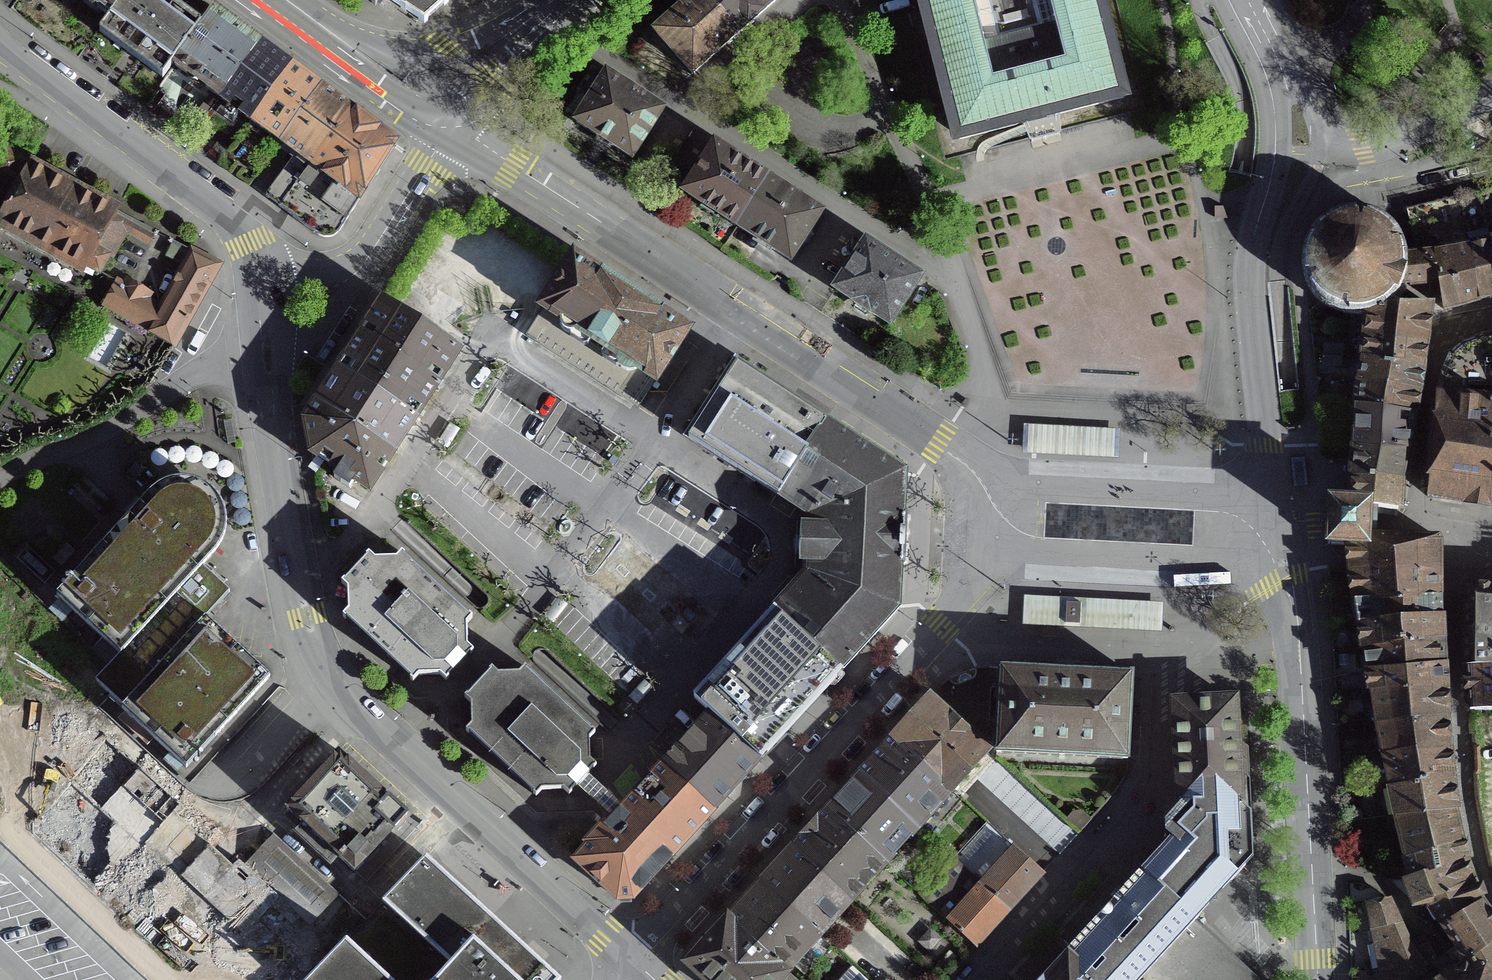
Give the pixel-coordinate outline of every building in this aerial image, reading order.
[(109,19),(123,0),(83,0),(109,19)] [(162,0),(123,0),(109,19),(98,34),(161,80),(172,65),(200,27),(162,0)] [(451,0),(385,0),(423,26),(451,0)] [(777,0),(692,0),(654,34),(691,76),(735,37),(744,29),(777,0)] [(1131,103),(1105,0),(1031,0),(1038,31),(998,41),(988,0),(915,0),(953,149),(1026,131),(1029,143),(1045,139),(1062,134),(1059,122),(1131,103)] [(229,23),(212,10),(200,27),(172,65),(219,99),(259,45),(229,23)] [(358,202),(395,144),(305,78),(275,57),(259,45),(219,99),(294,155),(298,157),(295,161),(292,166),(288,166),(264,198),(279,209),(317,237),(324,239),(332,238),(337,233),(358,202)] [(603,142),(631,160),(662,112),(605,76),(603,79),(591,71),(576,94),(588,102),(575,124),(603,142)] [(696,172),(683,193),(789,262),(804,240),(820,215),(714,146),(696,172)] [(28,165),(0,148),(0,214),(28,165)] [(28,165),(0,214),(0,235),(4,228),(81,270),(82,269),(97,277),(128,219),(28,165)] [(1477,195),(1457,200),(1405,213),(1417,261),(1412,261),(1406,262),(1406,271),(1404,279),(1402,285),(1403,287),(1412,286),(1438,283),(1443,311),(1461,306),(1478,302),(1488,299),(1491,298),(1491,191),(1477,195)] [(1313,231),(1308,238),(1304,245),(1302,252),(1301,260),(1301,267),(1303,277),(1306,284),(1312,295),(1317,301),(1322,305),(1336,312),(1351,316),(1366,315),(1371,314),(1376,312),(1382,309),(1388,304),(1394,298),(1399,292),(1402,285),(1404,279),(1406,271),(1406,262),(1405,253),(1403,246),(1399,238),(1394,230),(1389,224),(1384,220),(1376,216),(1368,213),(1359,211),(1351,212),(1342,213),(1333,216),(1325,220),(1319,225),(1313,231)] [(834,291),(889,327),(920,279),(865,243),(834,291)] [(101,307),(173,348),(218,266),(190,252),(159,309),(148,302),(149,300),(147,298),(149,294),(126,281),(123,287),(115,283),(101,307)] [(654,382),(686,333),(573,260),(541,309),(654,382)] [(403,436),(425,402),(447,368),(458,351),(382,302),(316,404),(392,453),(403,436)] [(1407,455),(1408,452),(1408,449),(1407,449),(1409,435),(1411,417),(1414,417),(1415,415),(1415,413),(1413,413),(1414,402),(1416,392),(1418,382),(1420,372),(1422,372),(1423,370),(1423,368),(1421,367),(1422,357),(1423,348),(1424,348),(1425,345),(1424,344),(1425,330),(1428,306),(1382,309),(1376,312),(1371,314),(1366,315),(1364,340),(1362,360),(1358,383),(1357,407),(1354,448),(1352,463),(1351,478),(1350,494),(1349,503),(1375,505),(1375,510),(1387,511),(1396,512),(1398,498),(1400,480),(1403,467),(1405,454),(1407,455)] [(1490,338),(1478,341),(1461,347),(1449,358),(1441,377),(1435,404),(1434,409),(1435,409),(1427,492),(1426,499),(1432,499),(1432,497),(1464,502),(1464,503),(1467,503),(1467,502),(1478,504),(1487,506),(1488,506),(1491,455),(1491,365),(1490,338)] [(778,498),(778,497),(826,423),(736,365),(688,440),(778,498)] [(380,472),(392,453),(316,404),(304,422),(310,454),(368,491),(380,472)] [(807,574),(774,609),(842,671),(898,610),(900,567),(902,567),(902,565),(906,565),(907,544),(908,519),(905,519),(905,517),(902,517),(905,474),(826,423),(778,497),(809,517),(809,529),(803,529),(801,562),(807,563),(807,574)] [(1119,431),(1021,426),(1020,456),(1117,461),(1118,451),(1119,431)] [(110,694),(124,678),(216,579),(209,573),(202,566),(216,551),(220,546),(222,541),(224,535),(226,526),(226,519),(225,513),(222,506),(219,500),(216,495),(211,490),(205,486),(199,483),(192,480),(183,479),(177,480),(170,481),(163,484),(156,488),(149,494),(132,514),(97,552),(56,595),(65,603),(120,654),(96,681),(110,694)] [(1349,503),(1327,502),(1327,523),(1326,546),(1346,547),(1373,548),(1374,536),(1374,524),(1375,510),(1375,505),(1349,503)] [(1440,571),(1440,570),(1440,567),(1439,567),(1439,562),(1438,544),(1436,539),(1374,536),(1373,548),(1346,547),(1350,570),(1350,571),(1351,571),(1356,601),(1439,598),(1439,585),(1439,571),(1440,571)] [(347,612),(341,618),(412,683),(417,677),(427,677),(438,676),(440,678),(445,682),(472,653),(468,649),(466,647),(465,626),(471,620),(400,554),(395,560),(373,561),(367,555),(340,585),(346,591),(347,612)] [(213,569),(209,573),(216,579),(222,585),(226,581),(213,569)] [(216,579),(124,678),(110,694),(108,696),(181,764),(186,768),(269,678),(238,649),(205,618),(211,612),(223,599),(229,592),(222,585),(216,579)] [(1464,668),(1465,669),(1491,670),(1491,592),(1470,591),(1470,590),(1466,590),(1465,595),(1466,595),(1466,624),(1465,624),(1465,634),(1466,634),(1465,665),(1464,665),(1464,668)] [(1162,604),(1022,598),(1020,627),(1161,634),(1162,604)] [(1356,601),(1355,601),(1359,625),(1439,619),(1439,598),(1356,601)] [(226,603),(223,599),(211,612),(215,615),(226,603)] [(707,715),(758,762),(842,671),(774,609),(774,610),(693,699),(709,714),(707,715)] [(1442,678),(1441,667),(1441,653),(1440,639),(1440,629),(1439,619),(1359,625),(1363,649),(1367,674),(1370,691),(1375,723),(1381,756),(1388,789),(1394,817),(1395,817),(1403,848),(1405,858),(1403,858),(1408,878),(1411,878),(1420,876),(1464,858),(1464,857),(1462,849),(1460,841),(1460,840),(1460,839),(1459,839),(1456,825),(1454,811),(1451,793),(1449,779),(1447,764),(1446,749),(1444,732),(1443,720),(1445,720),(1444,718),(1445,716),(1443,716),(1442,700),(1442,687),(1442,678)] [(1047,667),(1047,671),(999,668),(995,754),(1127,761),(1131,675),(1083,673),(1083,669),(1066,668),(1047,667)] [(588,740),(594,734),(524,669),(518,675),(497,676),(490,670),(463,699),(469,705),(470,726),(464,732),(535,798),(540,791),(555,791),(562,791),(568,796),(595,767),(589,761),(589,755),(588,740)] [(1469,711),(1470,712),(1491,712),(1491,670),(1465,669),(1469,711)] [(818,937),(851,901),(885,864),(918,828),(950,793),(988,752),(929,698),(900,729),(892,738),(865,768),(859,774),(855,779),(825,811),(797,841),(792,847),(767,875),(759,883),(755,887),(726,919),(722,924),(686,964),(704,979),(779,979),(785,973),(792,966),(818,937)] [(1175,705),(1180,802),(1249,797),(1245,721),(1237,713),(1233,714),(1232,702),(1216,702),(1175,705)] [(715,809),(758,762),(707,715),(664,763),(715,809)] [(112,740),(69,786),(29,829),(93,888),(176,799),(112,740)] [(420,825),(408,814),(374,783),(339,751),(286,808),(303,823),(295,831),(330,865),(338,856),(355,871),(367,883),(375,874),(420,825)] [(632,900),(715,809),(664,763),(606,825),(604,823),(585,843),(587,845),(573,861),(617,901),(632,900)] [(1197,918),(1222,891),(1252,858),(1249,797),(1180,802),(1171,812),(1163,820),(1164,833),(1170,838),(1161,848),(1066,951),(1098,979),(1253,979),(1253,978),(1197,918)] [(356,927),(392,891),(375,874),(362,862),(355,870),(302,821),(274,851),(328,902),(356,927)] [(976,859),(998,836),(988,828),(967,850),(976,859)] [(259,837),(209,892),(304,979),(306,979),(348,936),(320,911),(328,902),(274,851),(259,837)] [(917,894),(974,948),(1001,919),(1008,911),(1027,890),(1042,874),(1014,848),(980,885),(950,858),(944,864),(947,867),(925,890),(923,888),(917,894)] [(1414,905),(1428,906),(1442,926),(1481,905),(1476,891),(1472,881),(1467,869),(1464,861),(1465,860),(1464,858),(1420,876),(1411,878),(1408,878),(1404,880),(1414,905)] [(557,979),(491,919),(484,912),(476,905),(425,859),(371,914),(364,922),(308,979),(557,979)] [(1434,966),(1435,965),(1425,944),(1409,950),(1388,901),(1367,905),(1381,979),(1415,979),(1434,966)] [(1491,941),(1491,922),(1491,920),(1481,905),(1442,926),(1465,960),(1491,941)] [(920,943),(928,951),(938,941),(930,933),(920,943)] [(1461,979),(1491,979),(1491,941),(1465,960),(1459,965),(1456,961),(1451,965),(1461,979)] [(1066,951),(1039,979),(1098,979),(1066,951)] [(1451,965),(1444,957),(1436,964),(1435,965),(1434,966),(1440,974),(1432,979),(1461,979),(1451,965)] [(851,968),(840,979),(865,979),(851,968)]
